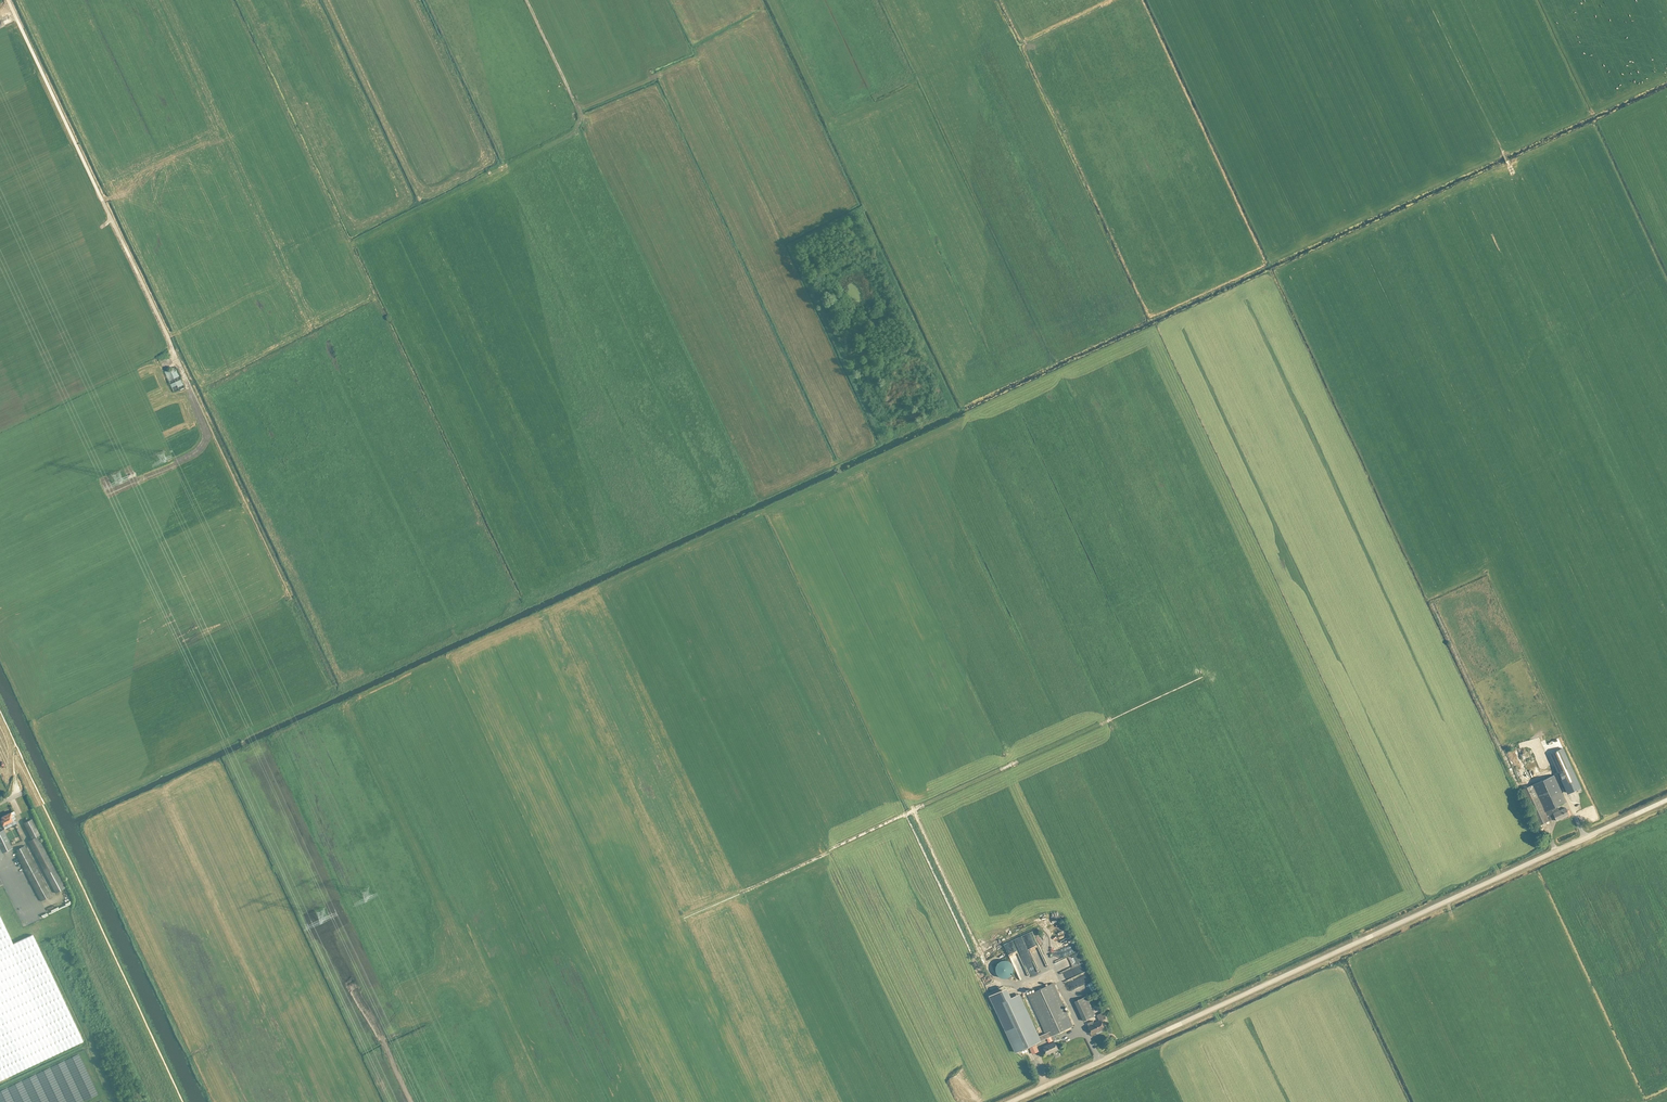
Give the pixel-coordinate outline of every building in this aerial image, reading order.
[(178,364),(168,368),(172,378),(177,376),(178,379),(173,381),(175,387),(185,383),(178,364)] [(1551,754),(1568,793),(1581,788),(1563,748),(1551,754)] [(1565,808),(1559,811),(1557,806),(1566,802),(1554,775),(1522,790),(1538,826),(1551,820),(1550,815),(1553,814),(1556,821),(1569,815),(1565,808)] [(5,826),(16,821),(14,817),(16,816),(14,814),(16,813),(15,810),(0,817),(5,826)] [(5,874),(26,918),(65,900),(44,855),(5,874)] [(5,874),(0,864),(0,1079),(83,1039),(26,918),(5,874)] [(1061,920),(1059,909),(1052,911),(1054,921),(1061,920)] [(1067,933),(1066,927),(1062,928),(1061,922),(1052,924),(1055,937),(1063,935),(1065,941),(1071,939),(1069,932),(1067,933)] [(1056,959),(1077,950),(1074,942),(1053,951),(1056,959)] [(1013,965),(1012,965),(1012,964),(1011,963),(1010,962),(1009,962),(1009,961),(1008,961),(1007,961),(1006,960),(1005,960),(1004,960),(1003,960),(1002,961),(1001,961),(1000,961),(1000,962),(999,962),(999,963),(998,963),(998,964),(997,964),(997,965),(996,965),(996,966),(996,967),(996,968),(996,969),(995,969),(996,970),(996,971),(996,972),(996,973),(997,974),(997,975),(998,975),(998,976),(999,976),(999,977),(1000,977),(1001,977),(1001,978),(1002,978),(1003,978),(1004,978),(1005,978),(1006,978),(1007,978),(1008,978),(1008,977),(1009,977),(1010,977),(1010,976),(1011,976),(1011,975),(1012,975),(1012,974),(1013,973),(1013,972),(1013,971),(1013,970),(1014,970),(1014,969),(1013,968),(1013,967),(1013,966),(1013,965)] [(1011,998),(994,1006),(1007,1034),(1016,1053),(1018,1052),(1047,1038),(1047,1039),(1048,1043),(1053,1041),(1053,1042),(1056,1041),(1053,1035),(1073,1026),(1053,984),(1027,995),(1045,1034),(1038,1037),(1028,1014),(1019,994),(1011,998)] [(1088,997),(1076,1001),(1085,1021),(1096,1017),(1088,997)] [(1104,1028),(1101,1021),(1106,1018),(1103,1012),(1096,1015),(1099,1021),(1094,1024),(1092,1021),(1087,1023),(1088,1026),(1092,1034),(1104,1028)] [(1054,1052),(1053,1050),(1057,1048),(1054,1042),(1043,1047),(1046,1055),(1054,1052)] [(1035,1045),(1029,1047),(1032,1053),(1038,1051),(1035,1045)]
